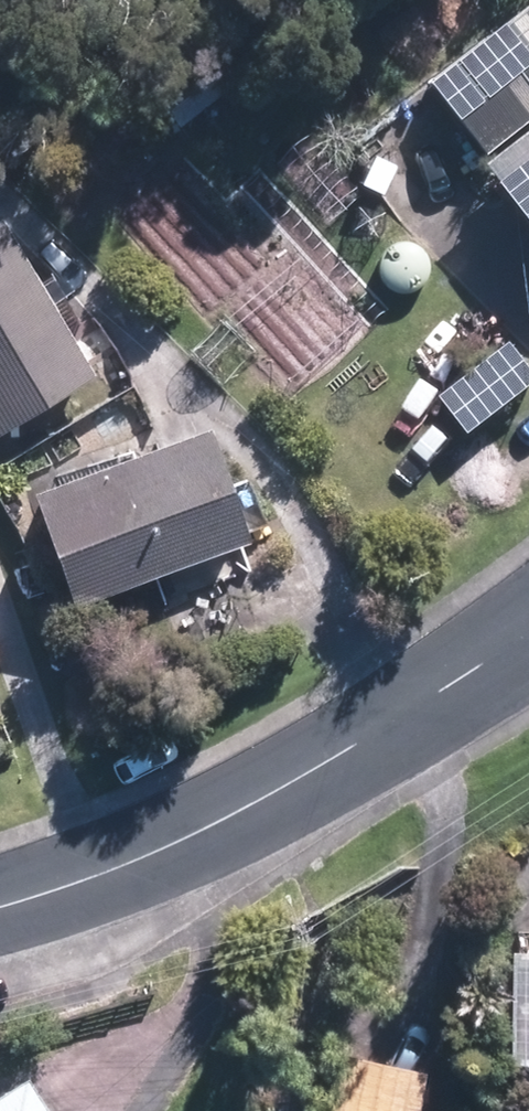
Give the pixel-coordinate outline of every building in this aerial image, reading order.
[(528,116),(528,0),(527,0),(427,80),(485,152),(528,116)] [(490,162),(528,209),(528,130),(490,162)] [(101,379),(0,218),(0,442),(101,379)] [(508,336),(433,395),(466,437),(528,387),(528,362),(508,336)] [(206,418),(34,478),(78,605),(250,545),(206,418)] [(515,952),(515,1052),(528,1052),(528,952),(515,952)] [(326,1048),(311,1110),(420,1110),(429,1072),(326,1048)] [(25,1067),(0,1083),(0,1110),(54,1110),(25,1067)]
